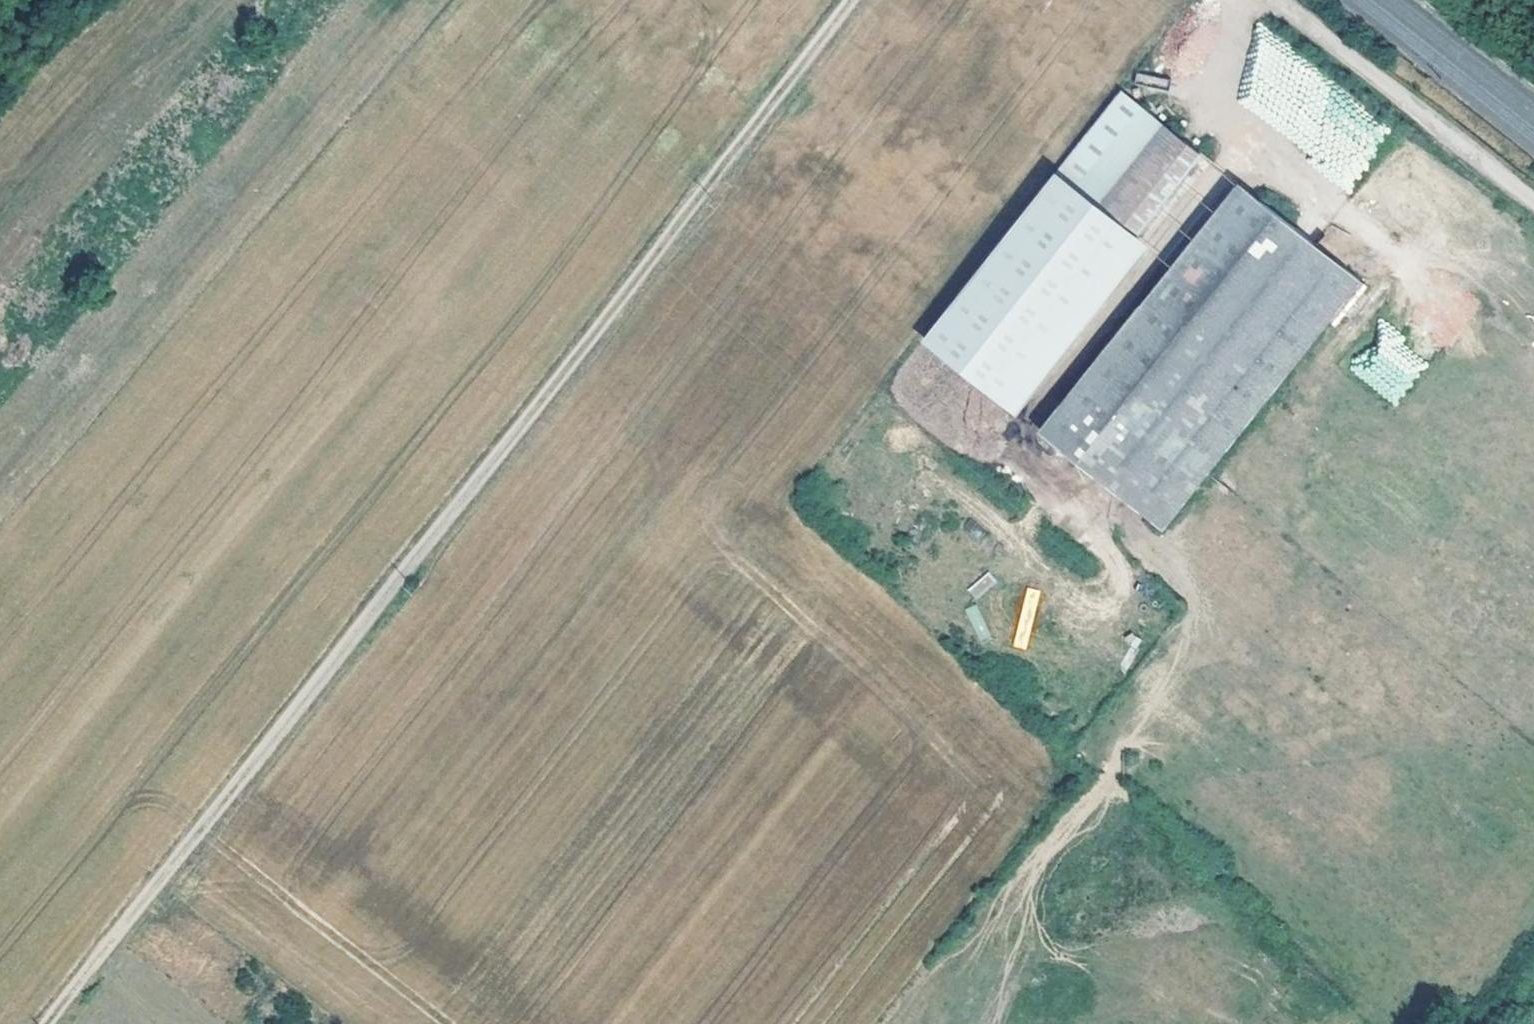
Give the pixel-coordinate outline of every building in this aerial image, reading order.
[(1074,179),(1144,235),(1206,157),(1136,101),(1074,179)] [(1055,165),(924,330),(1013,400),(1144,235),(1074,179),(1055,165)] [(1158,523),(1357,276),(1234,178),(1037,426),(1158,523)] [(976,598),(996,582),(988,572),(968,589),(976,598)] [(1012,645),(1025,649),(1041,590),(1028,586),(1012,645)]
